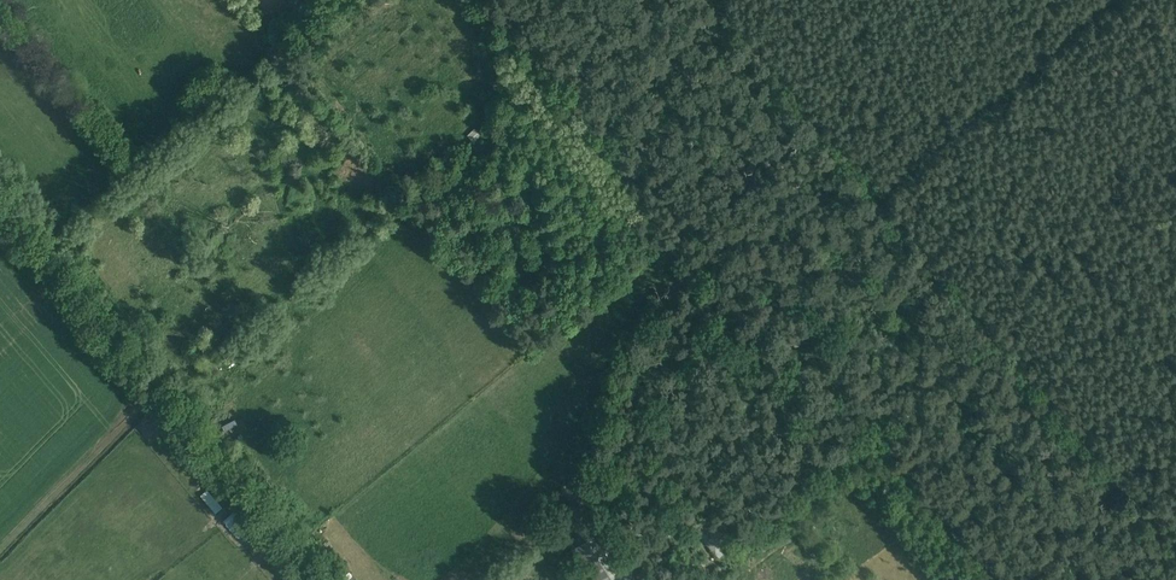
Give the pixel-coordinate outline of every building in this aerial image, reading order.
[(291,97),(279,84),(273,89),(284,102),(291,97)] [(473,133),(465,140),(472,148),(480,140),(473,133)] [(200,501),(214,519),(221,513),(207,495),(200,501)] [(235,516),(223,526),(237,543),(250,533),(235,516)] [(696,538),(719,564),(738,547),(713,519),(709,520),(698,530),(701,533),(696,538)] [(557,547),(563,555),(586,537),(580,529),(557,547)] [(652,549),(638,560),(645,568),(659,557),(652,549)] [(793,564),(798,570),(804,565),(799,559),(793,564)] [(661,571),(671,571),(671,560),(660,560),(661,571)]
